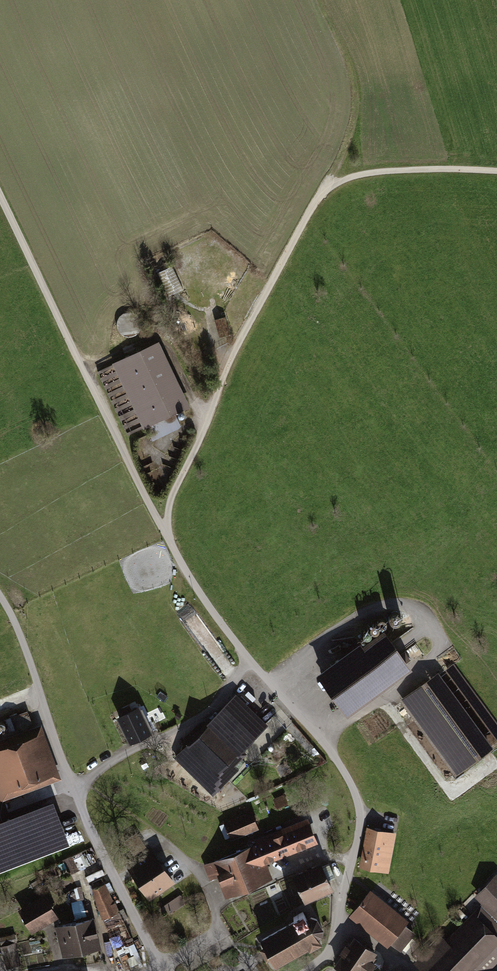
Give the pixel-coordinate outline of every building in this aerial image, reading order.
[(173,266),(159,271),(167,294),(181,289),(173,266)] [(158,342),(96,370),(126,435),(187,406),(158,342)] [(343,653),(318,670),(346,711),(413,666),(399,645),(384,655),(378,646),(351,665),(343,653)] [(438,666),(396,695),(448,770),(490,741),(438,666)] [(237,697),(177,760),(205,787),(265,724),(237,697)] [(136,708),(116,717),(127,741),(147,731),(136,708)] [(6,717),(9,730),(35,724),(32,711),(6,717)] [(57,772),(43,724),(0,737),(0,790),(57,772)] [(287,802),(284,795),(274,799),(277,807),(287,802)] [(52,799),(0,818),(0,865),(67,840),(52,799)] [(252,812),(225,823),(231,838),(258,826),(252,812)] [(314,814),(205,860),(220,894),(270,873),(264,860),(323,835),(314,814)] [(382,870),(387,830),(368,828),(364,868),(382,870)] [(150,899),(174,883),(150,848),(126,865),(150,899)] [(87,853),(70,858),(74,871),(91,866),(87,853)] [(300,882),(306,896),(332,885),(325,871),(300,882)] [(496,872),(474,894),(483,903),(496,916),(496,873),(496,872)] [(116,911),(104,881),(88,887),(100,918),(116,911)] [(83,889),(69,892),(71,900),(85,898),(83,889)] [(158,907),(164,920),(188,907),(181,895),(158,907)] [(410,929),(369,897),(356,914),(396,946),(410,929)] [(20,912),(28,929),(55,915),(47,899),(20,912)] [(483,903),(422,966),(427,970),(471,970),(496,944),(496,916),(483,903)] [(261,934),(276,962),(308,944),(309,946),(322,939),(319,933),(322,931),(323,924),(317,913),(310,911),(307,913),(304,909),(293,914),(294,916),(261,934)] [(86,914),(52,923),(60,954),(94,945),(86,914)] [(105,927),(123,925),(121,915),(104,918),(105,927)] [(3,967),(19,966),(17,934),(1,935),(3,967)] [(376,952),(355,938),(336,966),(343,970),(363,970),(376,952)]
